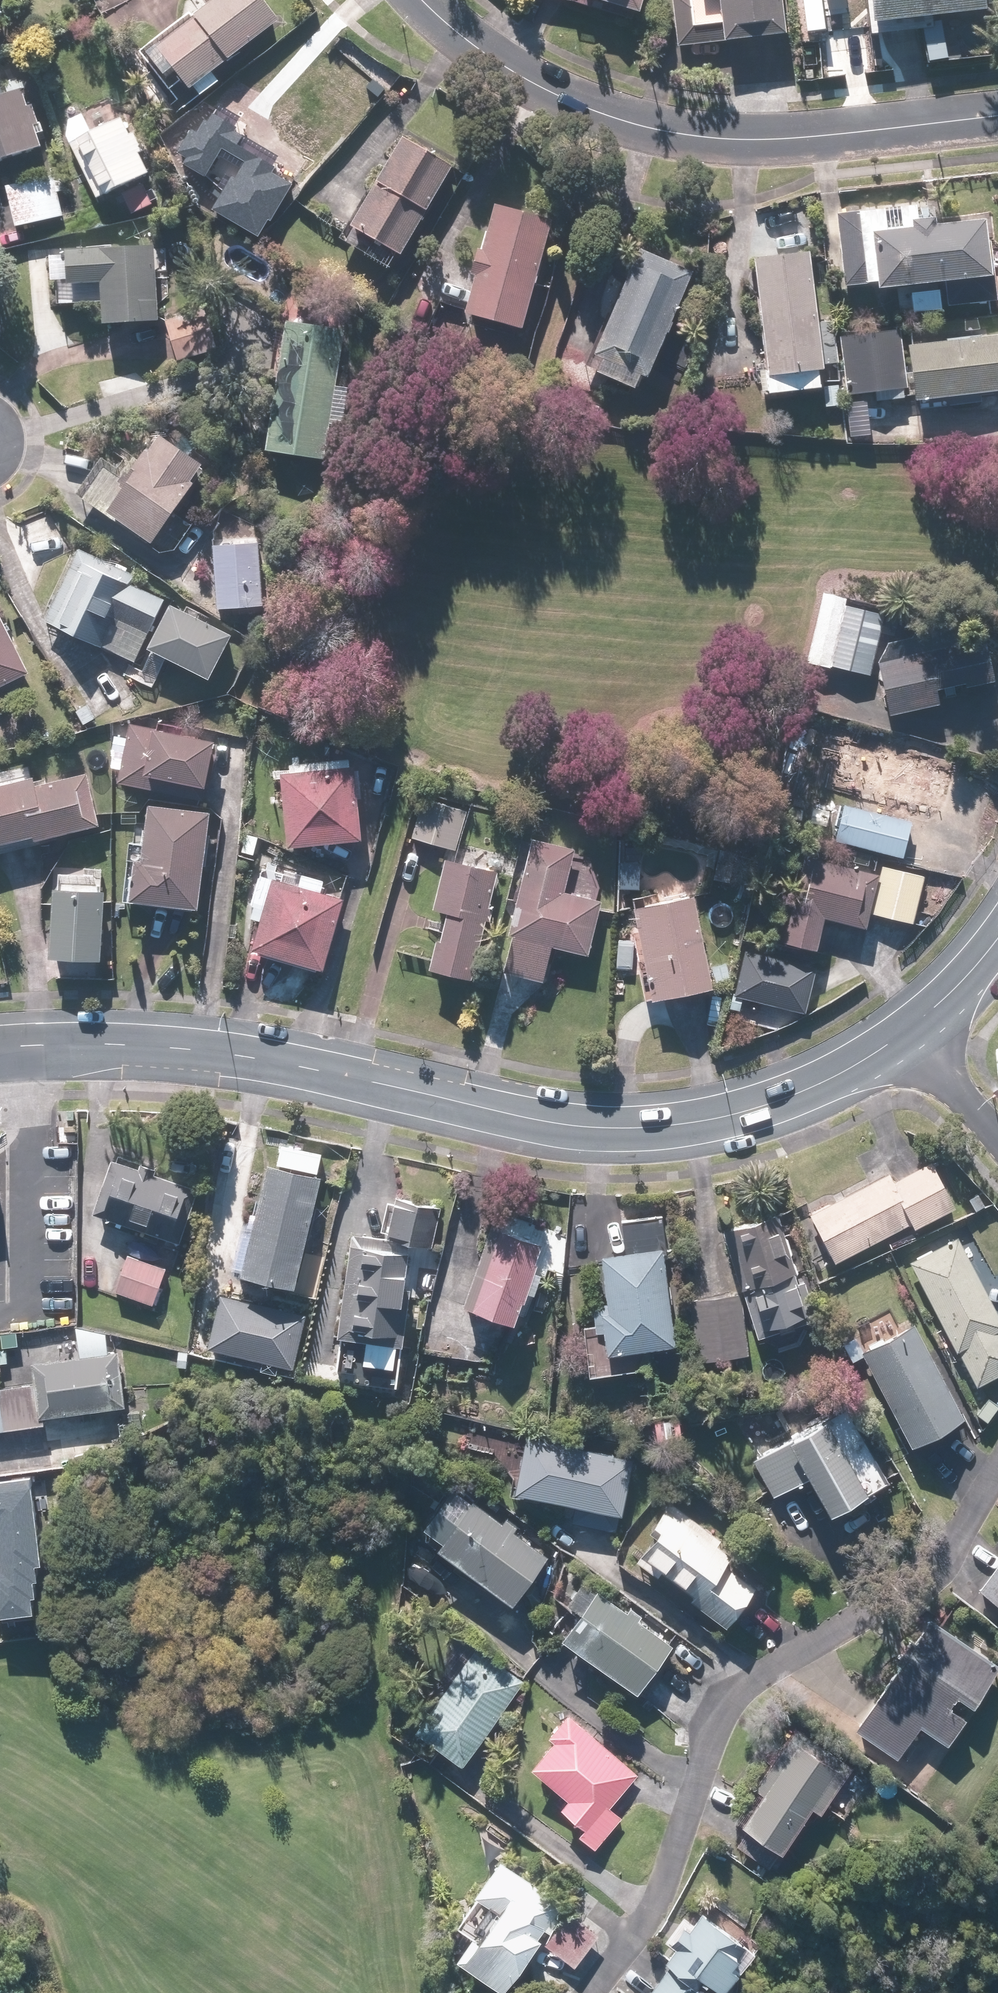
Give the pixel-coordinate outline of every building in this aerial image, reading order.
[(258,0),(214,0),(136,60),(178,114),(217,83),(210,75),(276,23),(258,0)] [(631,28),(640,0),(541,0),(631,28)] [(674,49),(782,41),(779,0),(671,0),(674,49)] [(866,31),(979,15),(977,0),(862,0),(866,31)] [(359,110),(315,72),(238,159),(282,198),(359,110)] [(32,136),(39,134),(30,107),(23,109),(19,97),(0,103),(0,165),(37,153),(32,136)] [(78,117),(56,128),(92,204),(144,179),(133,155),(141,151),(135,137),(124,142),(115,124),(87,137),(78,117)] [(445,170),(374,129),(342,185),(353,192),(329,234),(388,268),(445,170)] [(53,180),(4,190),(12,229),(61,219),(53,180)] [(990,243),(979,244),(976,223),(937,228),(936,220),(907,223),(906,209),(834,215),(843,291),(870,287),(871,293),(905,289),(908,311),(997,300),(990,243)] [(459,281),(466,283),(456,319),(515,335),(545,226),(486,210),(474,252),(467,250),(459,281)] [(88,256),(46,258),(49,309),(100,307),(101,330),(153,328),(149,252),(104,254),(103,248),(88,249),(88,256)] [(615,293),(595,284),(556,373),(599,392),(603,383),(625,392),(630,380),(636,383),(685,272),(635,250),(615,293)] [(803,255),(747,260),(759,397),(815,392),(803,255)] [(318,465),(324,432),(335,434),(343,389),(331,387),(340,334),(280,323),(257,455),(318,465)] [(836,338),(843,440),(883,437),(881,402),(997,394),(997,344),(895,351),(893,334),(836,338)] [(109,488),(116,493),(99,516),(142,547),(147,541),(165,555),(187,525),(169,512),(200,469),(156,437),(138,462),(131,457),(109,488)] [(254,544),(207,547),(212,613),(260,610),(254,544)] [(126,575),(73,552),(40,630),(129,669),(137,651),(205,681),(224,638),(157,609),(160,600),(122,584),(126,575)] [(843,600),(818,594),(803,664),(866,678),(880,615),(841,607),(843,600)] [(24,674),(0,625),(0,686),(24,674)] [(881,642),(871,666),(881,717),(934,707),(931,690),(987,680),(980,642),(957,646),(953,628),(881,642)] [(209,740),(126,724),(114,785),(198,800),(209,740)] [(866,737),(822,726),(815,756),(840,763),(835,781),(849,785),(845,802),(938,826),(953,771),(930,766),(930,762),(864,745),(866,737)] [(345,765),(275,772),(283,851),(354,844),(345,765)] [(26,838),(28,845),(94,828),(81,779),(32,792),(25,767),(0,774),(0,845),(26,838)] [(466,814),(416,801),(406,839),(456,852),(466,814)] [(910,824),(836,805),(826,842),(901,862),(910,824)] [(204,817),(144,809),(136,865),(123,863),(117,902),(190,913),(204,817)] [(569,848),(525,838),(503,939),(508,940),(501,973),(539,981),(546,950),(581,958),(593,903),(559,895),(569,848)] [(874,880),(797,861),(777,944),(808,952),(815,922),(861,933),(874,880)] [(484,927),(494,876),(440,866),(429,919),(435,920),(425,970),(465,979),(476,925),(484,927)] [(922,875),(881,866),(870,916),(911,925),(922,875)] [(53,894),(47,894),(45,962),(97,964),(100,875),(54,873),(53,894)] [(338,903),(265,881),(244,950),(317,972),(338,903)] [(687,900),(628,912),(645,1000),(704,989),(687,900)] [(815,972),(740,953),(725,1011),(744,1016),(748,1001),(804,1015),(815,972)] [(106,1161),(88,1213),(139,1231),(141,1228),(172,1239),(187,1196),(147,1182),(151,1171),(135,1166),(133,1171),(106,1161)] [(315,1180),(259,1165),(231,1277),(287,1291),(315,1180)] [(883,1178),(804,1218),(827,1263),(907,1221),(912,1231),(952,1211),(928,1165),(887,1186),(883,1178)] [(431,1207),(382,1202),(378,1238),(345,1235),(333,1342),(397,1349),(408,1247),(426,1249),(431,1207)] [(769,1215),(716,1233),(751,1337),(804,1318),(769,1215)] [(542,1242),(494,1223),(459,1312),(507,1331),(542,1242)] [(952,1238),(903,1263),(967,1389),(997,1374),(997,1329),(952,1238)] [(640,1370),(639,1354),(669,1351),(659,1252),(594,1259),(599,1305),(592,1306),(594,1327),(573,1329),(578,1377),(640,1370)] [(164,1270),(124,1257),(112,1294),(152,1307),(164,1270)] [(301,1318),(217,1296),(204,1349),(288,1370),(301,1318)] [(736,1299),(684,1303),(690,1365),(742,1360),(736,1299)] [(911,1329),(857,1356),(903,1448),(957,1422),(911,1329)] [(73,1334),(76,1361),(30,1366),(32,1386),(36,1420),(119,1411),(113,1357),(102,1358),(99,1331),(73,1334)] [(0,1390),(0,1435),(37,1431),(36,1420),(32,1386),(0,1390)] [(836,1430),(828,1416),(750,1465),(771,1498),(797,1482),(819,1518),(881,1479),(846,1424),(836,1430)] [(629,1460),(517,1440),(507,1498),(619,1518),(629,1460)] [(35,1540),(28,1481),(0,1484),(0,1545),(35,1540)] [(502,1518),(495,1527),(445,1490),(409,1539),(506,1609),(542,1560),(510,1537),(516,1528),(502,1518)] [(714,1548),(719,1540),(660,1502),(638,1536),(644,1540),(625,1569),(720,1630),(749,1585),(717,1565),(724,1554),(714,1548)] [(35,1540),(0,1545),(0,1619),(30,1615),(28,1600),(34,1599),(32,1583),(35,1582),(33,1566),(39,1565),(35,1540)] [(968,1599),(997,1621),(997,1556),(968,1599)] [(621,1616),(577,1585),(559,1609),(571,1618),(554,1643),(630,1696),(665,1647),(634,1625),(637,1621),(624,1611),(621,1616)] [(996,1666),(930,1621),(853,1733),(891,1760),(911,1730),(940,1750),(958,1724),(939,1710),(947,1698),(965,1710),(996,1666)] [(516,1685),(468,1651),(409,1733),(457,1767),(516,1685)] [(635,1778),(564,1718),(546,1739),(553,1745),(529,1773),(558,1799),(549,1810),(592,1848),(616,1820),(607,1812),(635,1778)] [(764,1868),(805,1812),(813,1818),(847,1771),(796,1734),(753,1793),(760,1799),(729,1842),(764,1868)] [(493,1861),(467,1897),(471,1900),(450,1929),(462,1938),(444,1962),(487,1992),(495,1992),(557,1908),(493,1861)] [(593,1940),(563,1916),(542,1941),(572,1966),(593,1940)] [(706,1918),(696,1930),(685,1921),(661,1950),(667,1955),(660,1963),(668,1969),(648,1992),(722,1992),(752,1955),(706,1918)]
